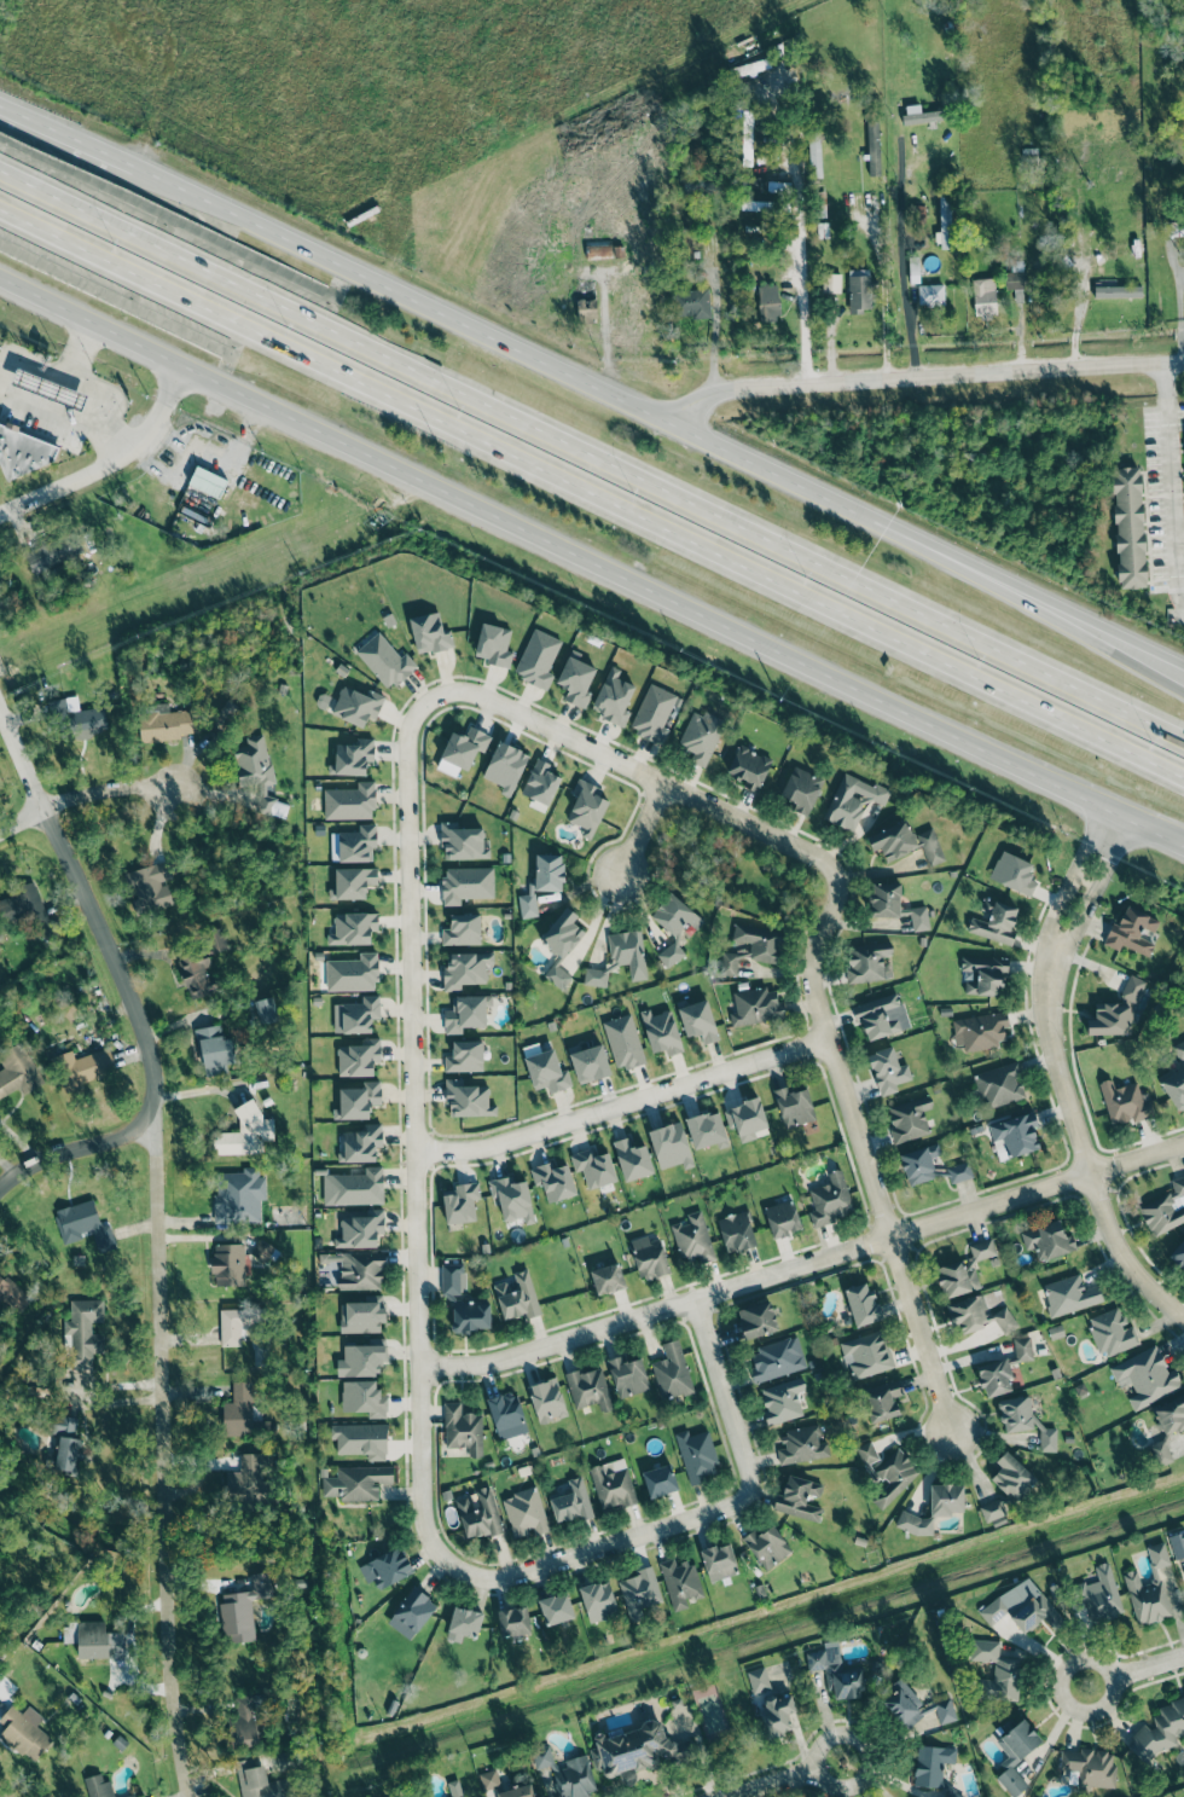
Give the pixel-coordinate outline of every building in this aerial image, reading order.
[(942,110),(921,112),(920,104),(903,106),(905,125),(943,120),(942,110)] [(881,175),(879,122),(867,122),(869,175),(881,175)] [(811,177),(821,177),(819,134),(808,135),(811,177)] [(940,233),(937,233),(937,249),(952,249),(952,196),(939,196),(940,233)] [(771,202),(741,201),(741,210),(771,211),(771,202)] [(1167,219),(1167,236),(1183,236),(1183,219),(1167,219)] [(611,254),(610,245),(585,247),(586,259),(600,258),(600,255),(611,254)] [(1006,288),(1023,289),(1024,261),(1007,260),(1006,288)] [(848,270),(850,312),(871,311),(869,269),(848,270)] [(841,274),(823,274),(822,292),(840,293),(841,274)] [(974,318),(996,317),(995,278),(972,279),(974,318)] [(778,284),(758,285),(759,318),(779,317),(778,284)] [(944,306),(944,284),(918,285),(919,306),(944,306)] [(1094,286),(1094,298),(1142,297),(1142,285),(1094,286)] [(709,289),(680,290),(681,318),(710,317),(709,289)] [(595,295),(576,296),(577,324),(596,324),(595,295)] [(10,385),(81,411),(87,395),(16,368),(10,385)] [(19,426),(6,422),(5,425),(0,424),(0,446),(5,448),(0,463),(47,478),(58,445),(17,432),(19,426)] [(219,498),(227,479),(196,466),(188,485),(219,498)] [(1116,587),(1144,587),(1141,466),(1113,466),(1116,587)] [(35,575),(84,551),(73,530),(24,554),(35,575)] [(416,654),(453,648),(451,629),(442,631),(439,613),(410,617),(416,654)] [(506,650),(511,630),(482,623),(473,658),(509,667),(513,652),(506,650)] [(560,638),(531,629),(515,677),(548,688),(553,674),(549,672),(560,638)] [(416,664),(405,654),(402,657),(376,632),(355,654),(392,690),(416,664)] [(556,684),(568,689),(563,699),(585,709),(592,693),(586,691),(596,668),(568,656),(556,684)] [(624,710),(635,685),(617,678),(620,669),(610,665),(590,712),(624,726),(630,712),(624,710)] [(629,730),(663,744),(669,730),(663,727),(672,707),(678,709),(683,698),(649,683),(629,730)] [(331,714),(363,728),(368,717),(375,720),(385,697),(369,690),(366,696),(343,686),(331,714)] [(79,710),(77,696),(65,698),(65,700),(50,702),(52,717),(69,714),(71,728),(80,727),(81,735),(108,731),(105,706),(79,710)] [(199,733),(197,710),(169,712),(168,703),(140,704),(142,742),(181,740),(181,733),(199,733)] [(706,765),(726,721),(704,711),(702,716),(692,711),(675,751),(706,765)] [(451,732),(436,769),(456,777),(460,767),(468,771),(476,750),(484,753),(491,736),(469,727),(464,737),(451,732)] [(239,786),(254,784),(259,815),(278,812),(276,796),(267,797),(265,785),(273,784),(266,734),(246,737),(247,746),(233,748),(239,786)] [(374,762),(374,739),(357,738),(357,744),(335,744),(335,764),(328,764),(328,774),(366,776),(366,761),(374,762)] [(510,797),(529,754),(498,741),(483,777),(503,786),(500,793),(510,797)] [(726,774),(744,781),(742,786),(759,793),(773,759),(737,745),(726,774)] [(521,793),(548,806),(561,778),(550,773),(553,765),(537,758),(521,793)] [(796,803),(793,810),(808,816),(824,779),(793,766),(780,796),(796,803)] [(824,819),(854,832),(868,799),(884,806),(890,791),(843,772),(824,819)] [(599,788),(578,778),(572,793),(577,796),(566,820),(584,828),(581,836),(591,840),(608,801),(596,795),(599,788)] [(323,789),(324,819),(375,819),(374,781),(357,781),(357,789),(323,789)] [(944,860),(933,828),(913,835),(907,820),(866,835),(872,851),(881,848),(885,860),(922,847),(929,866),(944,860)] [(489,858),(489,839),(483,839),(483,828),(458,828),(457,822),(441,822),(442,859),(489,858)] [(331,832),(331,862),(372,861),(372,848),(377,848),(376,824),(358,824),(358,831),(331,832)] [(1036,882),(1028,879),(1034,863),(1001,851),(990,880),(1031,895),(1036,882)] [(519,917),(536,917),(536,890),(563,891),(563,854),(535,854),(535,881),(528,881),(528,895),(520,895),(519,917)] [(127,872),(134,900),(133,900),(136,914),(173,905),(167,881),(173,880),(168,862),(127,872)] [(460,905),(460,899),(494,898),(493,867),(442,868),(443,906),(460,905)] [(335,868),(335,889),(329,889),(329,899),(366,899),(366,885),(378,885),(377,868),(335,868)] [(900,883),(870,882),(869,916),(899,917),(900,883)] [(39,911),(26,887),(0,900),(0,914),(6,927),(39,911)] [(686,922),(697,930),(704,919),(668,893),(650,918),(676,936),(686,922)] [(966,931),(1011,946),(1015,933),(1011,931),(1018,908),(983,897),(977,916),(971,914),(966,931)] [(543,976),(562,990),(572,977),(558,967),(584,931),(572,923),(578,915),(565,906),(540,941),(559,954),(543,976)] [(909,908),(913,932),(930,929),(926,906),(909,908)] [(1103,944),(1119,950),(1121,946),(1148,956),(1162,920),(1126,906),(1117,928),(1110,925),(1103,944)] [(370,945),(370,930),(378,930),(378,914),(334,913),(334,934),(327,934),(327,944),(370,945)] [(481,944),(480,914),(450,914),(450,928),(442,929),(442,945),(481,944)] [(733,941),(750,942),(749,960),(778,963),(781,927),(734,923),(733,941)] [(190,1000),(214,993),(207,971),(212,969),(207,955),(229,948),(222,928),(204,934),(208,949),(177,959),(190,1000)] [(646,979),(640,930),(607,934),(611,966),(628,964),(631,981),(646,979)] [(656,955),(667,968),(685,954),(675,941),(656,955)] [(892,955),(892,943),(847,945),(849,981),(888,979),(886,955),(892,955)] [(326,960),(327,991),(377,990),(377,952),(359,953),(359,960),(326,960)] [(486,983),(486,963),(493,963),(493,953),(444,954),(445,991),(461,991),(461,984),(486,983)] [(737,953),(721,953),(721,974),(737,975),(737,953)] [(962,994),(1001,996),(1002,976),(1008,976),(1008,957),(964,955),(962,994)] [(606,987),(608,970),(585,968),(583,984),(606,987)] [(1120,995),(1136,1003),(1146,981),(1130,974),(1120,995)] [(735,1011),(729,1012),(731,1025),(780,1019),(776,987),(733,992),(735,1011)] [(854,1005),(864,1041),(909,1028),(899,993),(854,1005)] [(379,995),(362,995),(362,1003),(341,1003),(342,1033),(372,1032),(371,1019),(380,1019),(379,995)] [(444,1010),(444,1034),(462,1034),(462,1028),(486,1027),(485,1006),(492,1006),(492,996),(452,996),(452,1010),(444,1010)] [(256,999),(259,1023),(277,1021),(274,997),(256,999)] [(718,1040),(708,1000),(685,1005),(684,999),(676,1001),(685,1038),(701,1034),(703,1044),(718,1040)] [(1087,1034),(1129,1035),(1129,1004),(1095,1003),(1095,1019),(1087,1019),(1087,1034)] [(640,1011),(652,1053),(664,1049),(666,1056),(683,1051),(671,1010),(651,1015),(649,1009),(640,1011)] [(1006,1044),(1004,1029),(1009,1028),(1006,1011),(951,1020),(955,1046),(964,1044),(965,1050),(1006,1044)] [(617,1070),(646,1062),(630,1013),(602,1022),(617,1070)] [(204,1077),(226,1073),(225,1065),(234,1063),(229,1037),(223,1038),(221,1024),(195,1029),(204,1077)] [(381,1063),(380,1038),(361,1038),(361,1045),(337,1046),(338,1076),(373,1075),(373,1063),(381,1063)] [(1179,1061),(1183,1059),(1183,1040),(1171,1046),(1179,1061)] [(21,1041),(0,1053),(0,1061),(4,1068),(0,1070),(0,1098),(20,1088),(23,1094),(44,1083),(21,1041)] [(452,1041),(452,1056),(445,1056),(444,1071),(483,1072),(483,1042),(452,1041)] [(611,1074),(602,1044),(569,1054),(578,1084),(611,1074)] [(899,1066),(892,1046),(867,1054),(880,1097),(898,1091),(895,1084),(912,1079),(907,1063),(899,1066)] [(74,1059),(72,1051),(54,1056),(64,1089),(115,1074),(108,1049),(74,1059)] [(572,1087),(567,1069),(560,1071),(554,1049),(524,1057),(533,1090),(547,1086),(549,1093),(572,1087)] [(1020,1079),(1023,1078),(1018,1061),(974,1074),(984,1109),(1026,1097),(1020,1079)] [(1160,1081),(1175,1108),(1183,1103),(1183,1067),(1160,1081)] [(462,1086),(462,1079),(447,1079),(447,1116),(496,1115),(496,1105),(489,1105),(488,1085),(462,1086)] [(1109,1125),(1132,1120),(1133,1121),(1153,1117),(1148,1092),(1139,1093),(1137,1083),(1114,1088),(1112,1079),(1100,1082),(1109,1125)] [(333,1119),(370,1119),(370,1105),(381,1104),(381,1080),(367,1081),(367,1088),(339,1088),(340,1109),(333,1109),(333,1119)] [(806,1088),(790,1093),(787,1086),(773,1090),(785,1129),(816,1119),(806,1088)] [(894,1145),(930,1132),(923,1111),(934,1108),(929,1094),(886,1109),(893,1128),(888,1130),(894,1145)] [(735,1126),(740,1143),(757,1138),(755,1131),(768,1127),(759,1098),(723,1108),(728,1128),(735,1126)] [(262,1154),(262,1140),(273,1140),(273,1119),(257,1119),(257,1104),(238,1104),(238,1132),(214,1132),(214,1154),(262,1154)] [(717,1143),(719,1149),(728,1146),(718,1110),(685,1119),(694,1150),(717,1143)] [(1041,1149),(1032,1113),(989,1123),(998,1159),(1041,1149)] [(694,1166),(680,1121),(647,1131),(659,1170),(682,1163),(684,1169),(694,1166)] [(375,1161),(375,1147),(382,1147),(382,1123),(367,1124),(368,1131),(343,1131),(344,1153),(338,1153),(338,1162),(375,1161)] [(645,1144),(632,1148),(628,1137),(612,1142),(625,1182),(654,1173),(645,1144)] [(935,1179),(932,1166),(943,1163),(938,1144),(900,1153),(908,1186),(935,1179)] [(587,1189),(617,1181),(609,1152),(594,1156),(592,1148),(570,1154),(575,1172),(582,1170),(587,1189)] [(569,1164),(553,1168),(552,1162),(530,1167),(535,1186),(543,1184),(547,1202),(576,1195),(569,1164)] [(323,1205),(383,1204),(383,1166),(365,1166),(365,1174),(323,1175),(323,1205)] [(215,1173),(215,1222),(260,1222),(260,1199),(266,1199),(266,1177),(258,1177),(258,1167),(242,1167),(242,1172),(215,1173)] [(818,1226),(835,1222),(834,1216),(853,1211),(842,1169),(828,1172),(831,1184),(808,1190),(818,1226)] [(503,1220),(522,1216),(524,1224),(535,1222),(526,1180),(512,1184),(510,1176),(488,1181),(492,1198),(498,1197),(503,1220)] [(1183,1220),(1183,1176),(1171,1179),(1173,1191),(1165,1193),(1153,1200),(1151,1201),(1139,1207),(1141,1215),(1154,1238),(1183,1220)] [(476,1220),(473,1199),(480,1198),(478,1183),(441,1189),(447,1225),(476,1220)] [(62,1243),(93,1235),(98,1255),(117,1249),(109,1221),(100,1224),(93,1199),(54,1210),(62,1243)] [(770,1237),(800,1232),(795,1201),(765,1205),(770,1237)] [(334,1248),(377,1247),(376,1234),(384,1234),(384,1209),(351,1210),(351,1218),(341,1218),(341,1237),(333,1237),(334,1248)] [(688,1219),(670,1224),(680,1258),(688,1255),(691,1265),(715,1258),(701,1210),(686,1214),(688,1219)] [(747,1210),(716,1219),(727,1254),(757,1245),(747,1210)] [(1076,1251),(1072,1235),(1063,1237),(1060,1221),(1020,1231),(1025,1250),(1034,1248),(1037,1260),(1076,1251)] [(660,1238),(649,1241),(648,1235),(629,1241),(640,1281),(670,1272),(660,1238)] [(1183,1271),(1183,1237),(1168,1258),(1183,1271)] [(275,1248),(260,1238),(250,1253),(264,1263),(275,1248)] [(996,1256),(992,1239),(969,1244),(972,1258),(936,1266),(943,1297),(979,1289),(973,1261),(996,1256)] [(213,1286),(245,1286),(244,1244),(213,1245),(213,1286)] [(381,1289),(381,1267),(385,1267),(385,1252),(328,1253),(328,1261),(339,1261),(340,1290),(381,1289)] [(597,1296),(626,1287),(618,1262),(589,1271),(597,1296)] [(442,1293),(465,1293),(464,1264),(442,1264),(442,1293)] [(504,1320),(526,1314),(528,1319),(541,1314),(527,1269),(513,1273),(516,1283),(507,1286),(506,1281),(493,1285),(504,1320)] [(2,1299),(18,1314),(30,1301),(0,1273),(0,1300),(2,1299)] [(1103,1301),(1099,1285),(1084,1289),(1080,1274),(1043,1285),(1052,1316),(1103,1301)] [(874,1290),(868,1292),(865,1283),(844,1289),(855,1327),(882,1319),(874,1290)] [(1015,1328),(1010,1308),(987,1314),(982,1294),(946,1304),(950,1317),(956,1316),(961,1332),(996,1323),(999,1332),(1015,1328)] [(364,1302),(340,1302),(340,1333),(380,1332),(380,1323),(385,1323),(385,1295),(364,1295),(364,1302)] [(103,1300),(70,1300),(70,1321),(65,1321),(65,1342),(69,1342),(69,1369),(92,1369),(92,1353),(104,1353),(104,1334),(92,1334),(92,1322),(103,1322),(103,1300)] [(779,1330),(769,1300),(736,1311),(745,1340),(779,1330)] [(490,1302),(453,1302),(452,1330),(489,1331),(490,1302)] [(1103,1358),(1140,1343),(1132,1324),(1127,1326),(1119,1306),(1087,1319),(1103,1358)] [(240,1325),(250,1325),(250,1309),(220,1309),(221,1346),(241,1346),(240,1325)] [(894,1368),(883,1330),(840,1342),(852,1380),(894,1368)] [(798,1337),(749,1349),(754,1368),(750,1369),(753,1383),(806,1369),(798,1337)] [(1033,1360),(1030,1337),(1014,1339),(1016,1362),(1033,1360)] [(651,1362),(661,1401),(693,1392),(679,1339),(662,1343),(666,1359),(651,1362)] [(337,1376),(380,1375),(380,1361),(385,1361),(384,1345),(343,1346),(344,1359),(337,1359),(337,1376)] [(1183,1387),(1175,1369),(1168,1372),(1155,1346),(1109,1367),(1115,1382),(1127,1376),(1136,1394),(1127,1398),(1133,1411),(1183,1387)] [(619,1399),(650,1389),(640,1358),(623,1363),(621,1356),(607,1360),(619,1399)] [(976,1367),(986,1398),(1012,1390),(1008,1378),(1012,1377),(1006,1358),(976,1367)] [(580,1374),(579,1369),(564,1374),(574,1409),(597,1403),(599,1412),(612,1409),(601,1368),(580,1374)] [(806,1389),(801,1376),(759,1389),(766,1410),(762,1411),(767,1426),(803,1414),(796,1393),(806,1389)] [(568,1415),(555,1377),(527,1386),(540,1424),(568,1415)] [(862,1387),(870,1422),(899,1416),(894,1396),(902,1395),(898,1378),(862,1387)] [(251,1381),(232,1381),(232,1402),(223,1402),(224,1436),(252,1436),(251,1381)] [(377,1381),(342,1381),(342,1411),(367,1411),(368,1418),(387,1418),(387,1395),(378,1395),(377,1381)] [(527,1432),(515,1390),(486,1398),(499,1440),(527,1432)] [(1150,1409),(1162,1438),(1148,1444),(1158,1467),(1173,1461),(1163,1437),(1183,1428),(1183,1394),(1150,1409)] [(445,1447),(468,1447),(469,1457),(483,1457),(482,1413),(461,1414),(461,1403),(444,1403),(445,1447)] [(78,1418),(60,1416),(53,1469),(79,1472),(83,1439),(75,1438),(78,1418)] [(386,1460),(387,1424),(330,1424),(330,1439),(337,1439),(337,1454),(367,1454),(367,1460),(386,1460)] [(828,1441),(820,1442),(818,1425),(785,1430),(786,1440),(783,1440),(785,1448),(777,1449),(779,1465),(830,1457),(828,1441)] [(709,1430),(689,1435),(687,1430),(676,1432),(688,1485),(707,1481),(706,1475),(718,1472),(709,1430)] [(856,1446),(862,1466),(878,1460),(872,1441),(856,1446)] [(920,1470),(897,1448),(873,1473),(886,1485),(871,1500),(882,1511),(920,1470)] [(1008,1496),(979,1506),(982,1515),(994,1527),(998,1525),(1008,1515),(1004,1504),(1010,1497),(1016,1503),(1037,1480),(1006,1451),(997,1460),(1000,1469),(990,1479),(1008,1496)] [(240,1453),(240,1472),(225,1472),(226,1498),(262,1498),(262,1475),(271,1475),(271,1453),(240,1453)] [(678,1489),(670,1464),(642,1473),(650,1498),(678,1489)] [(336,1467),(336,1477),(323,1477),(323,1496),(340,1496),(340,1501),(377,1500),(377,1482),(393,1482),(392,1466),(336,1467)] [(773,1509),(817,1523),(824,1503),(817,1501),(823,1485),(788,1474),(781,1498),(777,1497),(773,1509)] [(556,1524),(592,1516),(583,1476),(566,1479),(569,1494),(550,1498),(556,1524)] [(963,1484),(929,1485),(930,1515),(963,1514),(963,1484)] [(467,1541),(503,1530),(489,1486),(474,1490),(476,1495),(455,1501),(467,1541)] [(532,1536),(549,1532),(537,1487),(502,1497),(513,1538),(531,1533),(532,1536)] [(792,1549),(771,1525),(759,1536),(752,1529),(740,1540),(768,1571),(792,1549)] [(1183,1557),(1183,1531),(1167,1536),(1175,1560),(1183,1557)] [(1170,1564),(1164,1541),(1146,1546),(1153,1569),(1170,1564)] [(739,1573),(729,1543),(700,1552),(709,1582),(739,1573)] [(358,1567),(367,1583),(373,1580),(378,1590),(414,1572),(400,1546),(358,1567)] [(703,1595),(693,1561),(676,1565),(674,1558),(659,1562),(673,1612),(688,1607),(686,1600),(703,1595)] [(1124,1614),(1108,1561),(1094,1566),(1098,1580),(1073,1587),(1080,1611),(1088,1609),(1092,1624),(1124,1614)] [(637,1575),(618,1580),(629,1623),(645,1619),(642,1608),(662,1602),(652,1565),(635,1570),(637,1575)] [(1169,1616),(1159,1580),(1141,1585),(1137,1569),(1123,1573),(1137,1625),(1169,1616)] [(224,1644),(255,1640),(251,1599),(272,1597),(269,1572),(250,1574),(252,1591),(219,1594),(224,1644)] [(590,1624),(619,1615),(607,1579),(578,1589),(590,1624)] [(411,1641),(437,1604),(413,1587),(387,1623),(411,1641)] [(538,1601),(547,1627),(575,1617),(566,1592),(538,1601)] [(1022,1634),(1045,1618),(1054,1630),(1062,1624),(1057,1617),(1039,1593),(1009,1614),(1022,1634)] [(990,1626),(1011,1609),(999,1595),(978,1612),(990,1626)] [(462,1635),(476,1638),(481,1612),(453,1607),(447,1640),(461,1642),(462,1635)] [(499,1637),(529,1635),(528,1607),(498,1609),(499,1637)] [(78,1658),(123,1657),(122,1632),(105,1632),(104,1621),(77,1621),(78,1658)] [(1000,1642),(971,1639),(969,1659),(994,1662),(992,1679),(978,1677),(976,1696),(1017,1701),(1022,1659),(998,1656),(1000,1642)] [(861,1669),(842,1671),(840,1647),(806,1650),(808,1670),(824,1669),(826,1690),(833,1689),(834,1699),(863,1696),(861,1669)] [(770,1688),(764,1666),(746,1671),(753,1693),(770,1688)] [(940,1725),(957,1720),(950,1698),(918,1707),(909,1677),(886,1683),(890,1698),(889,1698),(896,1725),(937,1714),(940,1725)] [(763,1698),(765,1709),(759,1710),(767,1739),(792,1732),(787,1714),(795,1712),(791,1694),(775,1698),(774,1695),(763,1698)] [(235,1747),(256,1746),(254,1696),(233,1696),(235,1747)] [(1178,1748),(1175,1734),(1183,1732),(1183,1698),(1158,1705),(1160,1715),(1152,1717),(1155,1726),(1128,1733),(1135,1760),(1178,1748)] [(0,1734),(32,1763),(52,1741),(13,1704),(0,1718),(0,1722),(6,1728),(0,1734)] [(1012,1796),(1014,1796),(1028,1786),(1012,1765),(1042,1742),(1023,1718),(996,1740),(1009,1757),(1000,1763),(1005,1770),(996,1777),(1012,1796)] [(633,1771),(683,1758),(679,1745),(669,1748),(661,1721),(594,1740),(597,1748),(589,1750),(595,1770),(603,1768),(605,1777),(619,1773),(622,1784),(635,1780),(633,1771)] [(943,1788),(942,1796),(962,1796),(963,1786),(941,1784),(943,1763),(955,1764),(956,1749),(918,1745),(914,1785),(943,1788)] [(557,1762),(553,1746),(531,1752),(535,1770),(549,1765),(558,1796),(588,1796),(590,1796),(588,1792),(596,1790),(586,1754),(557,1762)] [(1078,1787),(1115,1788),(1116,1764),(1112,1764),(1112,1751),(1061,1750),(1060,1770),(1079,1771),(1078,1787)] [(288,1778),(265,1782),(261,1757),(235,1761),(242,1796),(291,1796),(288,1778)] [(478,1774),(483,1792),(501,1787),(496,1769),(478,1774)] [(110,1780),(104,1782),(101,1773),(84,1778),(89,1796),(115,1796),(110,1780)] [(458,1779),(447,1782),(451,1796),(463,1796),(458,1779)] [(532,1784),(498,1791),(499,1796),(534,1796),(532,1784)]
